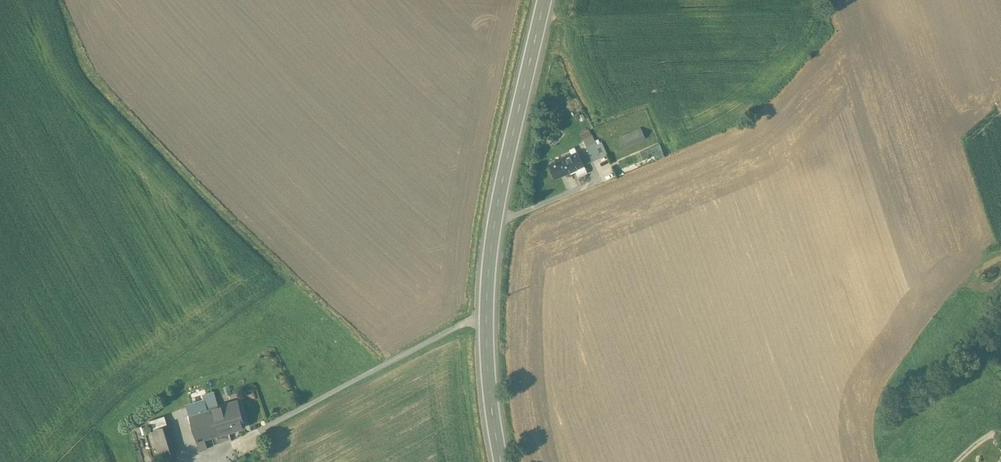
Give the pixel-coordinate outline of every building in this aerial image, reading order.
[(641,127),(619,137),(624,147),(645,137),(641,127)] [(597,144),(593,135),(584,139),(593,161),(608,154),(603,141),(597,144)] [(662,143),(620,159),(625,172),(667,157),(662,143)] [(578,151),(557,161),(563,174),(584,165),(578,151)] [(208,400),(187,406),(190,416),(218,407),(214,392),(206,394),(208,400)] [(238,401),(221,406),(229,431),(246,426),(238,401)] [(218,407),(190,416),(197,440),(204,438),(229,431),(221,406),(218,407)] [(167,425),(152,429),(161,458),(170,455),(171,460),(177,459),(167,425)] [(204,438),(197,440),(199,448),(206,446),(204,438)]
